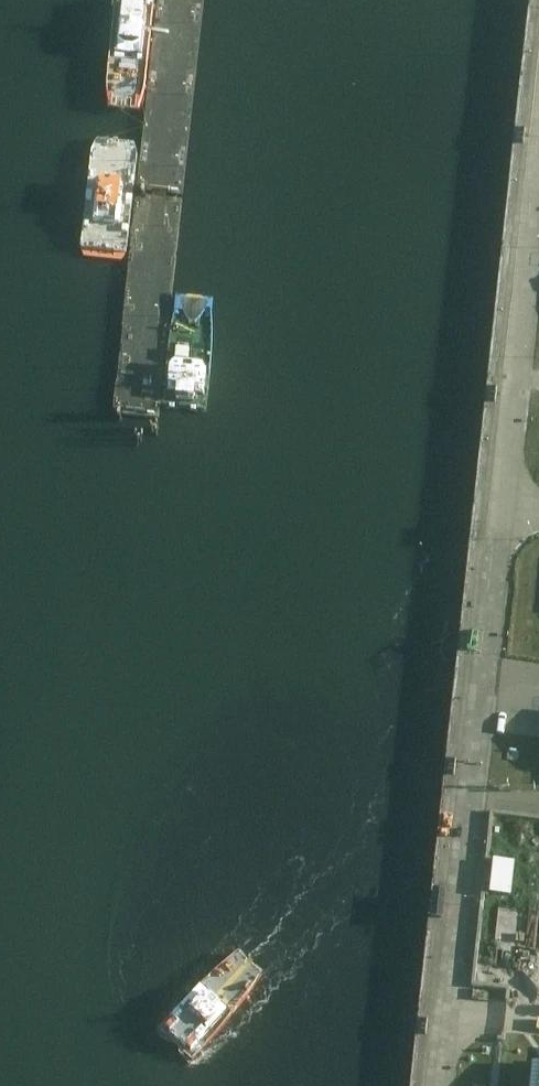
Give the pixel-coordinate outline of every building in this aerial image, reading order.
[(519,894),(522,859),(501,858),(498,892),(519,894)]
